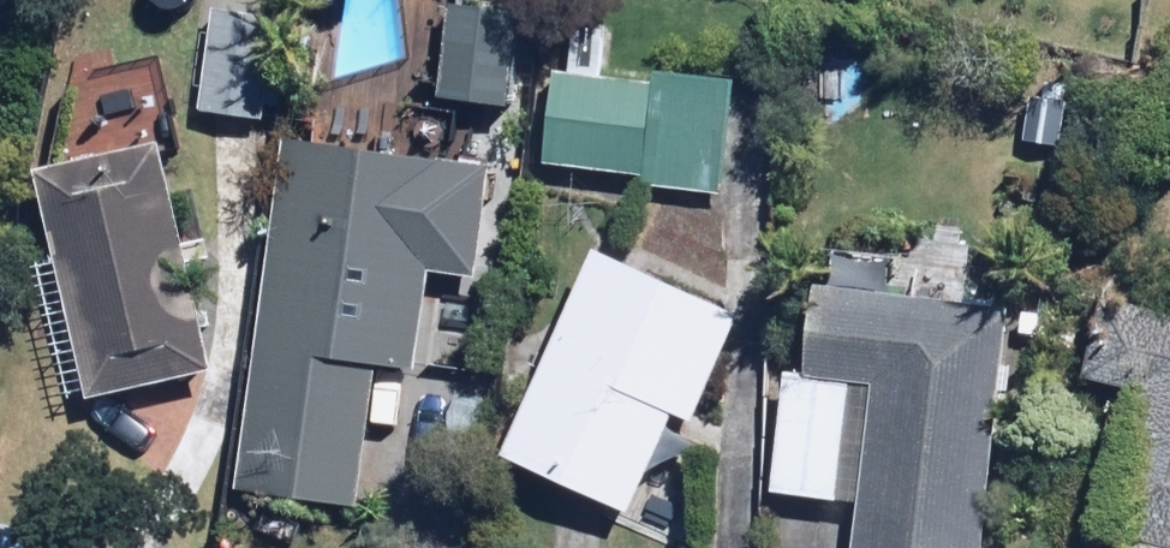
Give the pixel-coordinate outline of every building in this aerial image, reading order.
[(263,131),(271,14),(191,8),(183,125),(263,131)] [(514,16),(429,10),(422,108),(507,114),(514,16)] [(571,32),(567,78),(547,77),(541,169),(640,177),(639,194),(718,200),(727,81),(648,75),(647,84),(600,81),(603,34),(571,32)] [(161,146),(39,169),(83,402),(204,379),(161,146)] [(486,179),(273,155),(233,499),(354,513),(371,371),(417,376),(428,277),(475,282),(486,179)] [(1000,308),(914,300),(917,261),(844,254),(840,298),(814,296),(806,383),(776,380),(766,497),(854,504),(850,547),(979,547),(1000,308)] [(737,327),(592,260),(497,465),(622,523),(669,420),(690,430),(737,327)] [(1096,309),(1080,385),(1125,394),(1095,533),(1144,544),(1143,547),(1169,547),(1169,325),(1096,309)]
